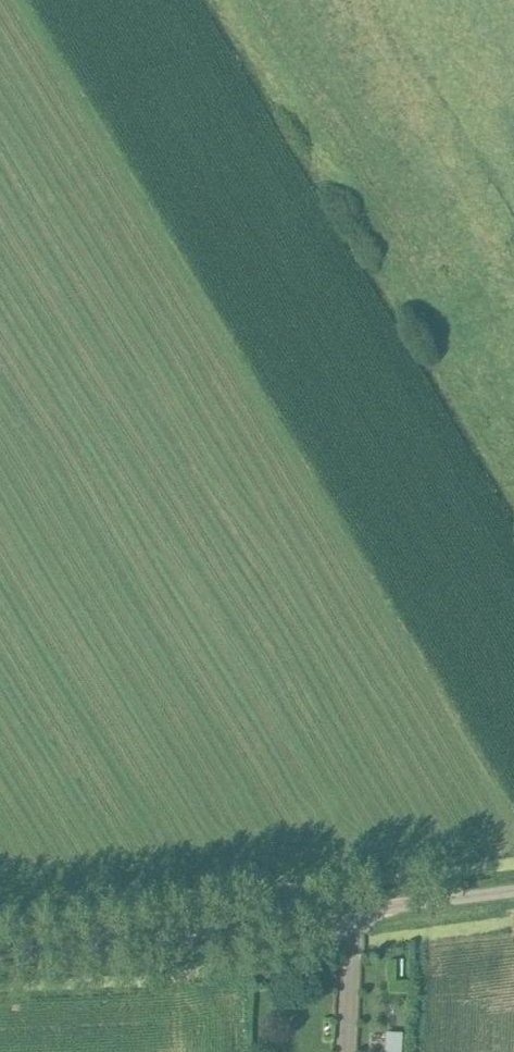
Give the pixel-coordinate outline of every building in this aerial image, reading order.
[(387,1031),(386,1050),(402,1051),(403,1032),(387,1031)]
